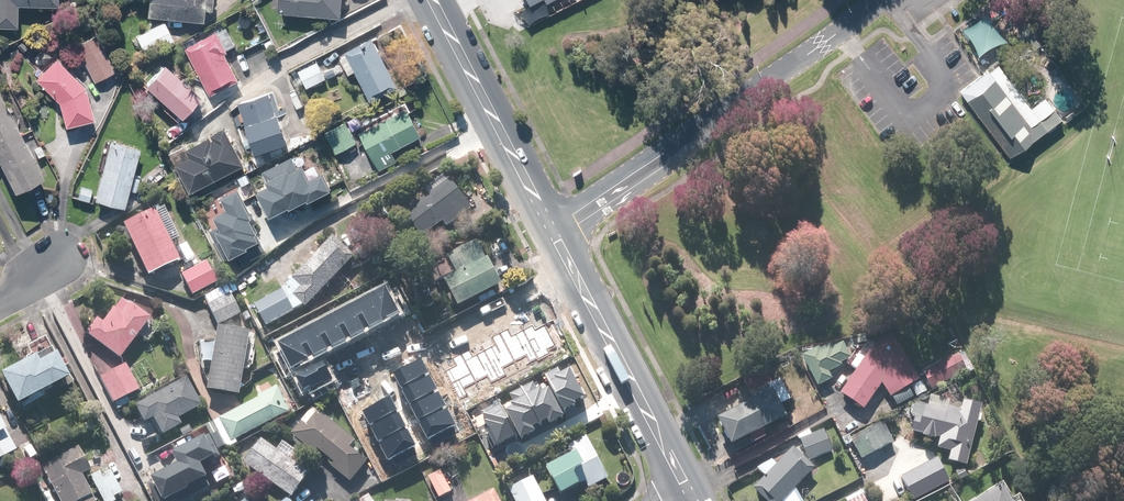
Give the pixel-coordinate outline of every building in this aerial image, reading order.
[(18,26),(18,3),(59,5),(59,0),(0,0),(0,25),(18,26)] [(213,0),(150,0),(149,17),(205,20),(205,9),(212,10),(213,0)] [(345,0),(281,0),(281,13),(345,15),(345,0)] [(1017,23),(1004,7),(994,14),(1007,31),(1017,23)] [(174,39),(164,22),(135,38),(145,55),(174,39)] [(231,51),(221,30),(188,47),(212,94),(240,79),(227,53),(231,51)] [(26,45),(42,63),(57,50),(41,31),(26,45)] [(96,82),(117,70),(97,34),(76,46),(96,82)] [(374,37),(339,55),(349,75),(357,71),(371,98),(398,84),(374,37)] [(96,118),(88,85),(58,58),(37,79),(60,101),(66,125),(96,118)] [(319,61),(298,71),(306,88),(327,78),(319,61)] [(1045,131),(995,63),(974,77),(958,90),(1008,158),(1045,131)] [(198,100),(161,67),(141,89),(178,122),(198,100)] [(1072,88),(1068,86),(1061,86),(1057,89),(1054,97),(1055,101),(1058,104),(1062,107),(1066,107),(1070,106),(1073,104),(1075,99),(1076,96),(1074,91),(1072,88)] [(270,91),(240,102),(259,152),(292,140),(281,112),(278,113),(270,91)] [(45,175),(3,95),(0,96),(0,159),(17,190),(45,175)] [(394,150),(423,134),(407,106),(361,132),(382,169),(399,160),(394,150)] [(226,128),(187,149),(191,157),(177,164),(191,192),(245,163),(226,128)] [(338,153),(357,141),(349,128),(330,139),(338,153)] [(96,199),(126,206),(141,148),(111,140),(96,199)] [(296,150),(261,167),(270,186),(262,190),(278,221),(341,189),(331,169),(310,179),(296,150)] [(450,229),(474,210),(453,181),(410,214),(428,238),(446,224),(450,229)] [(269,245),(241,194),(232,199),(238,209),(209,225),(227,258),(238,252),(242,260),(269,245)] [(150,276),(181,261),(155,210),(124,225),(150,276)] [(358,258),(335,236),(295,277),(304,286),(294,296),(309,310),(358,258)] [(464,273),(448,282),(461,307),(505,284),(491,259),(488,260),(478,242),(454,255),(464,273)] [(218,281),(207,262),(182,276),(193,296),(218,281)] [(219,326),(241,315),(230,295),(238,290),(233,282),(215,292),(219,300),(208,306),(219,326)] [(277,340),(291,367),(398,311),(384,284),(277,340)] [(296,310),(285,290),(256,306),(267,326),(296,310)] [(86,334),(121,360),(144,329),(152,335),(160,324),(123,297),(105,322),(98,318),(86,334)] [(444,371),(459,400),(557,351),(544,326),(535,330),(533,326),(511,337),(507,329),(493,337),(497,345),(473,357),(470,350),(452,359),(456,365),(444,371)] [(240,397),(249,332),(217,327),(207,392),(240,397)] [(866,357),(861,354),(852,365),(859,370),(843,392),(865,409),(884,383),(892,396),(920,379),(893,334),(874,345),(866,357)] [(32,355),(27,358),(28,361),(3,374),(19,405),(72,378),(56,347),(52,349),(46,339),(29,348),(32,355)] [(834,347),(832,344),(819,350),(817,348),(803,355),(818,385),(832,378),(829,372),(843,365),(841,362),(851,357),(843,342),(834,347)] [(959,354),(923,373),(932,389),(968,370),(959,354)] [(421,358),(393,373),(428,440),(456,425),(421,358)] [(296,373),(303,387),(310,384),(312,387),(331,378),(323,360),(296,373)] [(126,364),(102,377),(116,403),(140,389),(126,364)] [(546,374),(564,410),(577,403),(576,400),(585,396),(571,369),(562,373),(559,368),(546,374)] [(154,417),(164,434),(181,425),(178,419),(202,406),(186,377),(136,406),(145,422),(154,417)] [(545,424),(563,415),(549,387),(543,389),(541,384),(538,386),(535,380),(521,387),(537,421),(543,419),(545,424)] [(237,441),(293,411),(280,387),(215,422),(230,450),(239,444),(237,441)] [(506,408),(520,436),(535,429),(532,424),(537,421),(521,387),(508,393),(511,399),(509,400),(512,406),(506,408)] [(754,398),(720,417),(734,444),(789,415),(774,387),(754,398)] [(951,399),(930,394),(921,431),(941,436),(939,448),(951,451),(949,459),(968,464),(982,407),(963,403),(961,409),(949,406),(951,399)] [(362,410),(387,459),(416,444),(391,395),(362,410)] [(498,402),(479,411),(493,441),(512,432),(498,402)] [(293,433),(352,481),(370,460),(353,446),(358,441),(315,406),(293,433)] [(17,451),(0,417),(0,460),(17,451)] [(893,440),(883,421),(857,435),(867,454),(893,440)] [(833,450),(825,429),(802,438),(810,459),(833,450)] [(569,445),(572,451),(559,458),(562,462),(549,469),(564,497),(589,483),(592,488),(611,478),(588,435),(569,445)] [(184,496),(213,479),(205,464),(221,456),(209,436),(177,454),(183,464),(150,483),(160,500),(187,500),(184,496)] [(264,439),(247,464),(294,498),(312,472),(264,439)] [(766,476),(755,488),(768,500),(804,500),(797,488),(816,468),(794,446),(778,463),(773,459),(758,468),(766,476)] [(92,470),(81,447),(43,467),(60,500),(96,500),(83,475),(92,470)] [(945,477),(934,455),(894,474),(905,497),(945,477)] [(442,470),(428,477),(439,499),(454,492),(442,470)] [(102,476),(100,472),(90,478),(103,500),(116,500),(114,497),(123,492),(112,471),(102,476)] [(509,489),(516,500),(548,500),(534,475),(509,489)] [(1020,493),(1013,497),(1004,482),(971,500),(1025,500),(1020,493)] [(868,487),(848,499),(849,500),(876,500),(868,487)] [(495,489),(473,500),(501,500),(495,489)]
